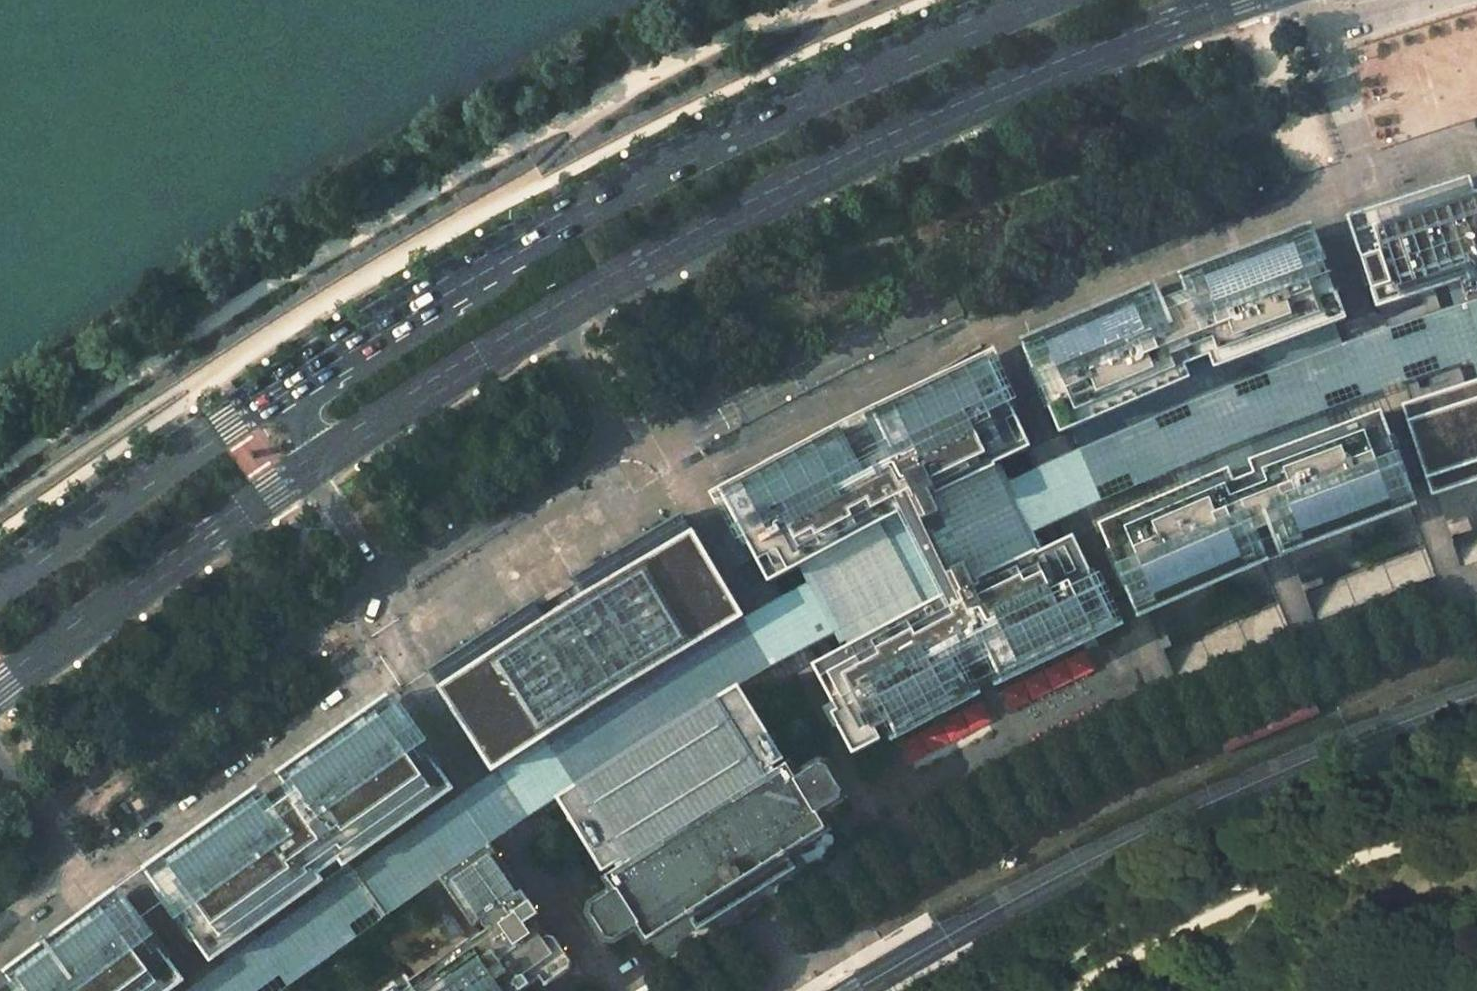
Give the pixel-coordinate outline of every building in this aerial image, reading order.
[(1349,218),(1354,235),(1456,202),(1461,200),(1466,198),(1474,196),(1469,178),(1349,218)] [(1476,358),(1476,195),(1474,196),(1461,200),(1354,235),(1376,308),(1454,284),(1467,325),(1476,358)] [(1225,263),(1180,279),(1190,306),(1197,303),(1193,292),(1229,279),(1230,278),(1232,278),(1315,248),(1309,232),(1225,263)] [(1330,294),(1315,248),(1230,278),(1193,292),(1198,303),(1212,345),(1221,367),(1248,357),(1259,353),(1346,321),(1337,292),(1330,294)] [(1447,286),(1455,308),(1423,319),(1427,331),(1393,342),(1389,330),(1348,344),(1274,372),(1266,375),(1271,388),(1239,400),(1234,387),(1184,407),(1189,419),(1163,430),(1158,418),(1156,419),(1079,452),(1010,483),(998,458),(992,461),(1033,547),(1039,545),(1032,528),(1103,496),(1098,485),(1129,472),(1134,483),(1219,449),(1289,424),(1329,410),(1325,397),(1357,385),(1362,398),(1407,383),(1403,370),(1436,359),(1441,372),(1472,361),(1476,376),(1476,358),(1454,284),(1447,286)] [(1159,304),(1154,290),(1115,305),(1027,340),(1035,357),(1120,323),(1122,322),(1124,321),(1152,310),(1154,316),(1162,313),(1159,304)] [(1190,306),(1184,292),(1174,296),(1159,303),(1162,313),(1170,309),(1172,314),(1179,311),(1180,310),(1181,310),(1190,306)] [(1180,310),(1171,314),(1188,355),(1196,352),(1212,345),(1198,303),(1184,308),(1180,310)] [(1122,322),(1035,357),(1054,404),(1049,406),(1059,431),(1152,393),(1190,377),(1185,366),(1182,358),(1188,355),(1171,314),(1170,310),(1154,316),(1152,310),(1122,322)] [(1190,377),(1144,396),(1154,419),(1235,386),(1270,373),(1345,345),(1337,325),(1263,352),(1221,367),(1212,345),(1182,358),(1190,377)] [(1027,340),(1022,342),(1049,406),(1054,404),(1027,340)] [(812,439),(711,494),(718,507),(761,483),(767,492),(844,452),(847,457),(887,437),(884,432),(961,392),(957,383),(1002,361),(997,349),(901,395),(852,418),(812,439)] [(845,536),(915,499),(924,516),(936,510),(927,493),(1030,443),(997,374),(884,432),(887,437),(847,458),(844,452),(730,511),(742,531),(768,578),(808,556),(816,570),(853,551),(845,536)] [(1410,403),(1432,476),(1455,469),(1476,463),(1476,381),(1410,403)] [(1154,419),(1144,396),(1069,427),(1080,451),(1154,419)] [(1283,530),(1401,487),(1387,449),(1395,446),(1382,408),(1283,445),(1250,457),(1257,476),(1274,522),(1279,520),(1283,530)] [(1333,426),(1327,410),(1288,424),(1220,449),(1120,488),(1100,497),(1108,514),(1228,464),(1236,485),(1257,476),(1249,457),(1333,426)] [(1395,446),(1387,449),(1407,504),(1415,502),(1395,446)] [(1015,508),(992,461),(927,493),(936,510),(924,516),(915,499),(845,536),(853,551),(816,570),(808,556),(803,559),(826,601),(847,641),(853,638),(845,626),(933,579),(934,578),(936,577),(962,563),(969,577),(1033,547),(1015,508)] [(1432,477),(1438,495),(1476,482),(1476,463),(1432,477)] [(1135,592),(1253,543),(1249,531),(1254,529),(1236,485),(1228,464),(1200,476),(1097,519),(1111,551),(1116,549),(1135,592)] [(1236,485),(1254,529),(1264,525),(1274,522),(1257,476),(1247,481),(1236,485)] [(1401,487),(1283,530),(1279,520),(1274,522),(1284,550),(1290,548),(1407,504),(1401,487)] [(683,517),(571,581),(582,599),(691,530),(683,517)] [(1254,529),(1249,531),(1254,543),(1283,530),(1279,520),(1274,522),(1254,529)] [(758,560),(740,528),(722,538),(739,569),(758,560)] [(1253,543),(1135,592),(1141,609),(1260,559),(1266,557),(1254,529),(1249,531),(1253,543)] [(582,599),(548,620),(441,687),(442,688),(485,757),(493,769),(494,771),(495,770),(605,704),(622,694),(734,627),(745,621),(732,600),(714,569),(691,530),(582,599)] [(934,578),(845,626),(853,638),(814,659),(839,703),(830,708),(846,736),(853,749),(880,735),(873,722),(885,716),(892,729),(971,687),(959,664),(984,652),(997,675),(1115,621),(1104,598),(1071,530),(969,577),(962,563),(934,578)] [(1116,549),(1111,551),(1136,610),(1141,609),(1116,549)] [(796,563),(808,584),(745,621),(606,703),(492,771),(360,868),(323,895),(209,977),(190,990),(261,990),(281,976),(290,988),(359,938),(351,926),(376,908),(385,920),(448,875),(492,845),(556,795),(739,684),(835,635),(841,645),(847,641),(803,559),(796,563)] [(548,620),(537,602),(431,671),(441,687),(548,620)] [(973,657),(959,664),(968,680),(982,674),(993,668),(984,652),(973,657)] [(663,730),(557,794),(616,889),(594,903),(592,913),(608,938),(617,940),(630,931),(639,926),(648,941),(649,941),(690,915),(696,926),(795,866),(788,854),(787,853),(828,828),(820,815),(826,811),(842,802),(843,792),(826,764),(820,763),(796,777),(739,684),(663,730)] [(328,768),(402,716),(391,699),(316,751),(328,768)] [(198,942),(213,962),(233,948),(231,946),(238,941),(249,933),(251,935),(327,882),(322,875),(332,869),(342,862),(346,868),(455,791),(440,769),(407,723),(402,716),(282,801),(198,861),(200,864),(188,874),(173,884),(170,881),(160,888),(165,895),(198,942)] [(328,768),(316,751),(279,777),(291,795),(328,768)] [(196,765),(205,759),(200,752),(191,757),(196,765)] [(260,791),(224,817),(236,834),(272,808),(260,791)] [(174,853),(148,872),(160,888),(170,881),(173,884),(184,876),(188,874),(190,872),(200,864),(198,861),(236,834),(224,817),(174,853)] [(491,845),(449,875),(483,925),(505,910),(512,920),(485,938),(487,941),(475,949),(469,941),(459,949),(462,953),(409,990),(525,990),(541,979),(547,987),(571,970),(573,963),(557,939),(549,937),(545,939),(533,922),(541,916),(491,845)] [(346,868),(342,862),(334,868),(332,869),(331,870),(322,875),(327,882),(336,875),(346,868)] [(353,863),(321,886),(325,892),(357,869),(353,863)] [(122,916),(132,908),(120,892),(98,910),(44,952),(54,966),(95,936),(103,947),(115,938),(117,937),(119,935),(130,927),(122,916)] [(187,982),(171,961),(137,915),(132,908),(122,916),(130,927),(117,937),(103,947),(95,936),(21,990),(174,990),(187,982)] [(971,946),(957,954),(960,959),(974,951),(971,946)] [(11,976),(22,990),(54,966),(44,952),(11,976)]
